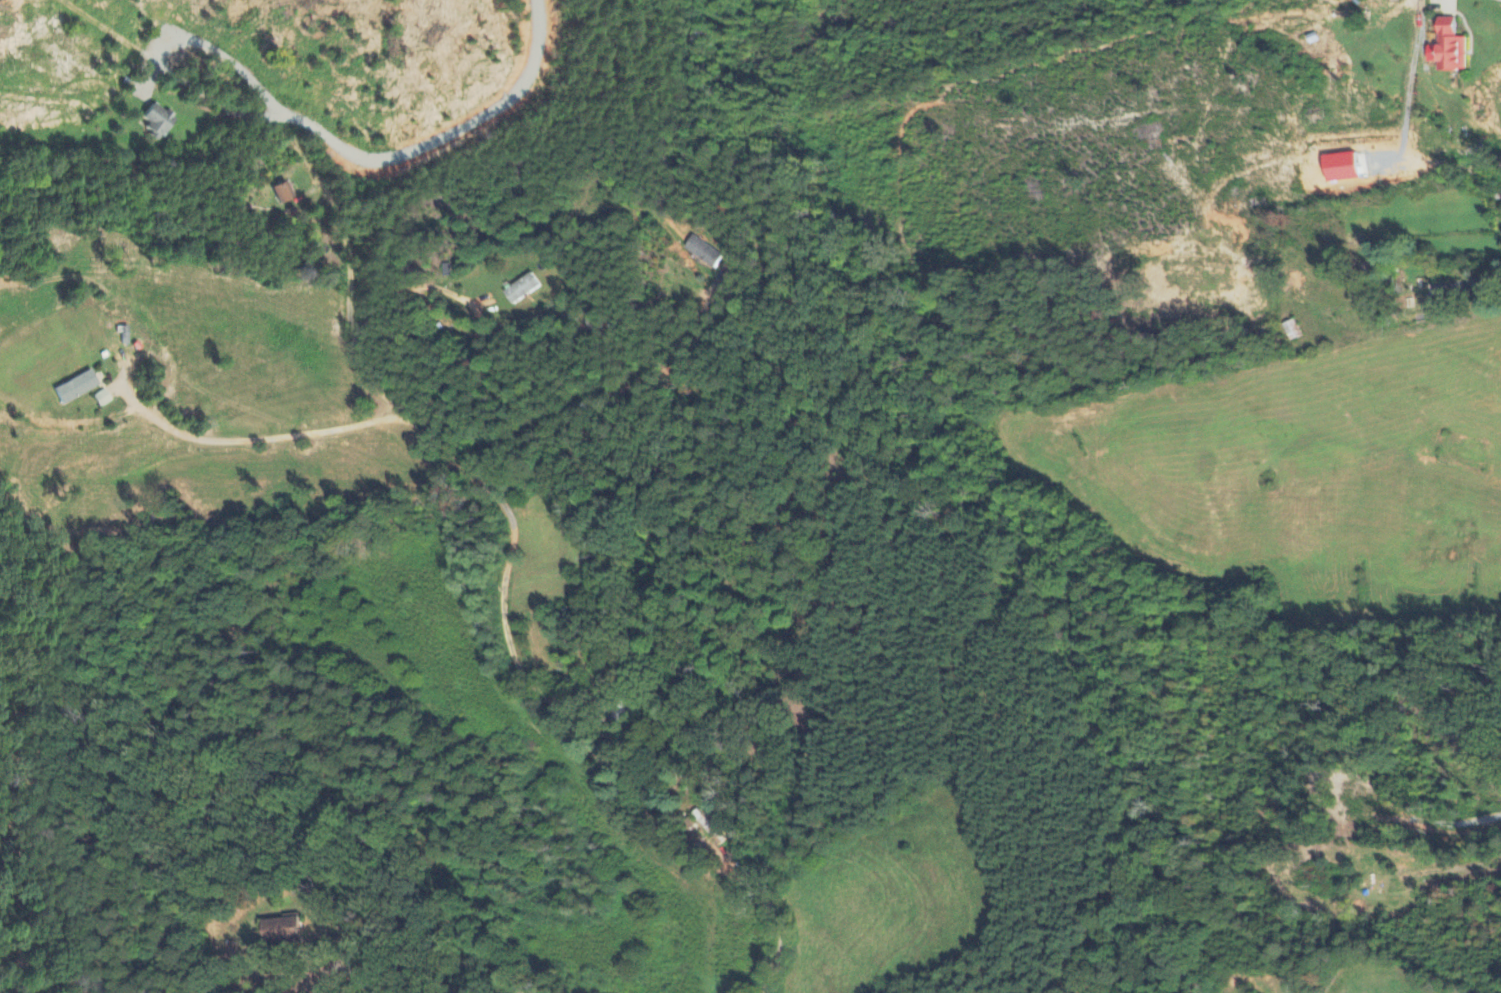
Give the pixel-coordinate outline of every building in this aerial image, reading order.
[(1466,38),(1456,39),(1455,19),(1438,19),(1439,46),(1428,46),(1428,64),(1438,63),(1439,72),(1467,71),(1466,38)] [(141,118),(148,125),(143,131),(156,143),(175,122),(155,104),(141,118)] [(1327,184),(1359,179),(1355,153),(1323,158),(1327,184)] [(1357,154),(1359,176),(1365,176),(1363,153),(1357,154)] [(279,206),(298,197),(291,181),(271,189),(279,206)] [(724,254),(691,237),(684,252),(716,269),(724,254)] [(540,290),(534,276),(503,290),(509,304),(540,290)] [(99,387),(90,371),(54,390),(62,406),(99,387)] [(93,398),(101,410),(113,402),(105,390),(93,398)] [(261,921),(263,943),(300,941),(298,919),(261,921)]
